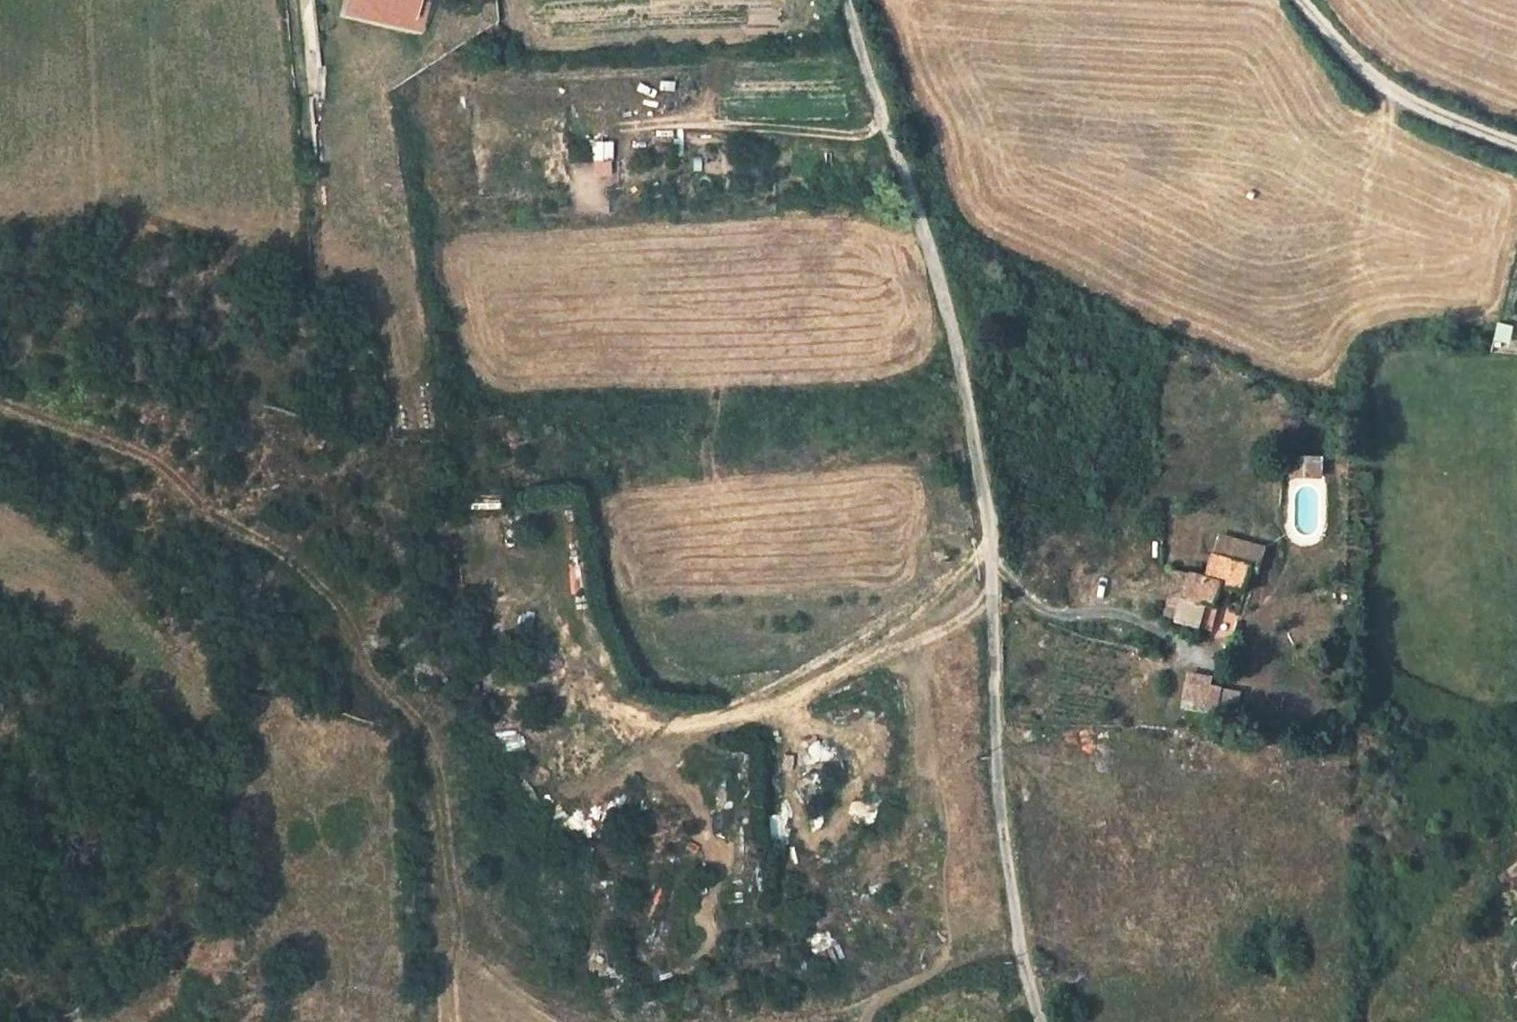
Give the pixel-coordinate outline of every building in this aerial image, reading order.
[(348,15),(372,19),(373,8),(413,15),(415,6),(427,8),(428,0),(351,0),(348,15)] [(373,8),(372,19),(423,28),(427,8),(415,6),(413,15),(373,8)] [(614,157),(612,139),(590,141),(591,159),(614,157)] [(605,161),(593,161),(594,172),(606,172),(605,161)] [(1514,324),(1499,321),(1495,337),(1509,342),(1514,324)] [(1220,535),(1217,554),(1215,553),(1209,576),(1178,569),(1166,617),(1203,627),(1210,603),(1219,605),(1225,585),(1246,591),(1252,569),(1258,571),(1264,547),(1220,535)] [(1219,605),(1210,603),(1203,627),(1212,629),(1219,605)] [(1215,674),(1192,671),(1186,707),(1219,713),(1225,685),(1214,684),(1215,674)] [(1245,688),(1225,685),(1219,713),(1241,717),(1245,688)]
